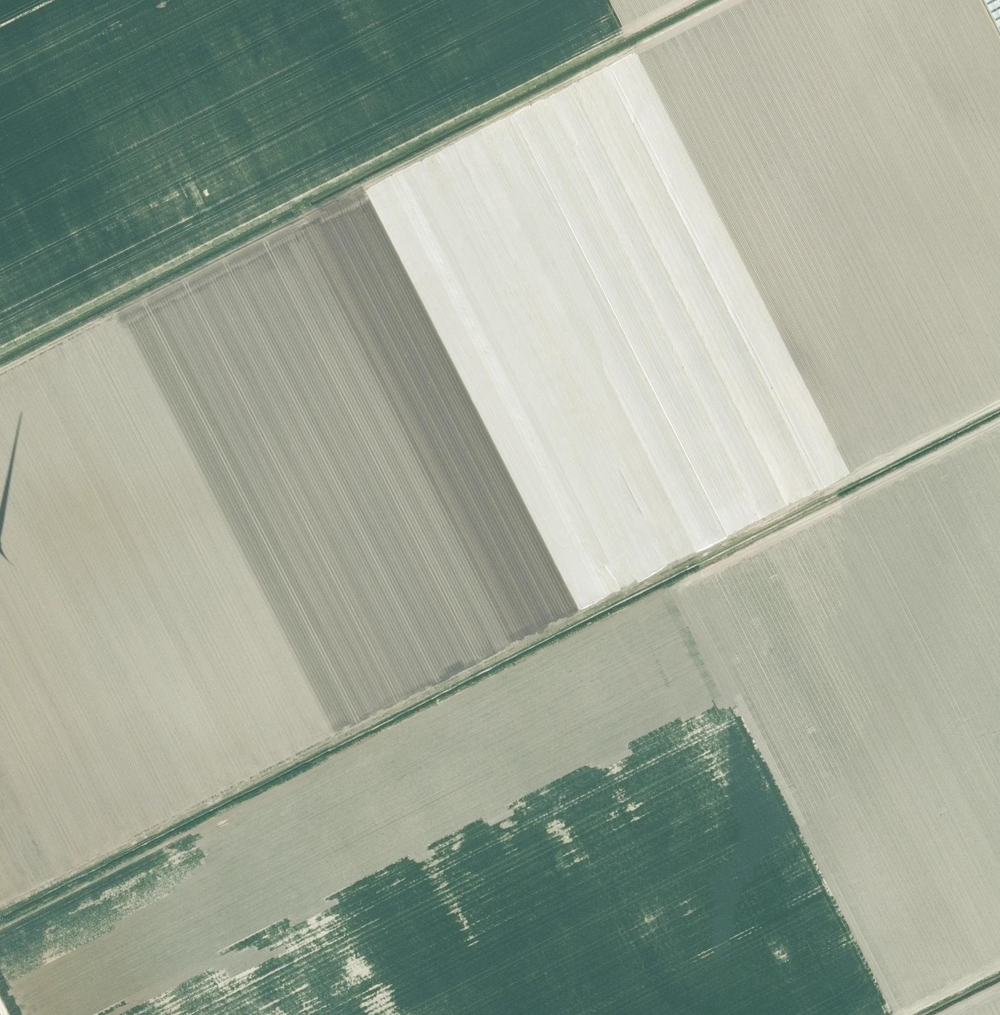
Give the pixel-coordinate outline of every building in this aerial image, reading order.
[(999,29),(999,0),(985,0),(999,29)]
